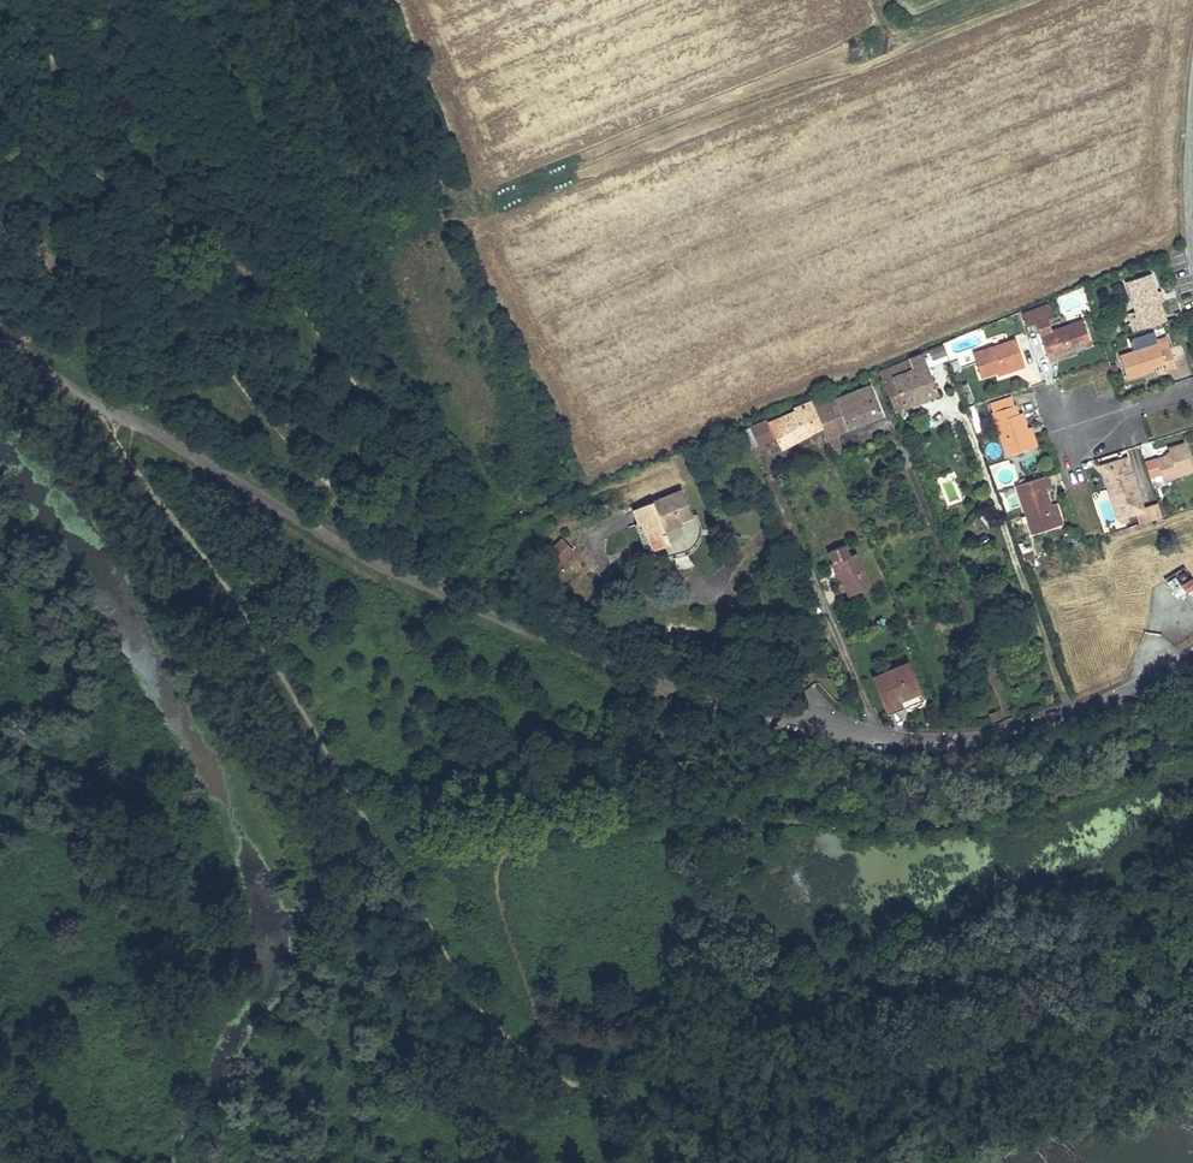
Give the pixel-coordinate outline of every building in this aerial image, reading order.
[(1126,281),(1138,320),(1141,328),(1166,321),(1151,273),(1126,281)] [(1024,313),(1028,324),(1037,321),(1048,317),(1053,316),(1049,303),(1024,313)] [(1049,361),(1059,358),(1058,354),(1075,349),(1091,344),(1083,320),(1052,330),(1048,317),(1037,321),(1041,333),(1049,361)] [(1141,328),(1138,320),(1130,322),(1132,331),(1141,328)] [(1133,347),(1157,340),(1154,332),(1131,338),(1133,347)] [(1014,366),(1015,369),(1025,366),(1016,338),(973,351),(981,376),(997,371),(1014,366)] [(1170,347),(1168,339),(1158,342),(1120,354),(1127,377),(1147,371),(1146,368),(1152,366),(1165,362),(1167,369),(1176,366),(1170,347)] [(933,358),(947,352),(944,344),(930,350),(933,358)] [(1058,354),(1059,358),(1076,352),(1075,349),(1058,354)] [(879,370),(895,410),(939,393),(923,353),(879,370)] [(1014,366),(997,371),(997,374),(1015,369),(1014,366)] [(828,437),(834,434),(883,415),(871,385),(841,396),(836,398),(833,389),(811,399),(812,399),(824,426),(828,437)] [(989,399),(991,406),(1013,399),(1011,392),(989,399)] [(1017,403),(1032,398),(1030,392),(1015,397),(1017,403)] [(782,448),(824,426),(812,399),(794,408),(795,410),(768,422),(767,419),(739,432),(742,440),(745,438),(750,447),(775,436),(782,448)] [(1007,455),(1032,446),(1027,428),(1021,411),(1018,413),(1013,399),(991,406),(1007,455)] [(1030,427),(1027,428),(1032,446),(1036,445),(1030,427)] [(842,454),(834,434),(828,437),(834,451),(836,456),(842,454)] [(1143,458),(1155,456),(1153,443),(1141,445),(1143,458)] [(1150,477),(1161,473),(1163,479),(1192,470),(1192,467),(1185,443),(1169,448),(1171,454),(1146,462),(1150,477)] [(1143,507),(1129,466),(1108,472),(1113,487),(1109,488),(1119,518),(1120,518),(1122,523),(1130,521),(1128,515),(1137,512),(1144,510),(1143,507)] [(1031,533),(1056,525),(1050,505),(1045,487),(1051,485),(1048,474),(1017,483),(1031,533)] [(681,523),(680,520),(691,516),(681,489),(638,506),(644,521),(642,521),(653,548),(669,542),(662,527),(667,525),(668,528),(681,523)] [(1157,502),(1143,507),(1144,510),(1137,512),(1140,521),(1161,515),(1157,502)] [(1057,503),(1050,505),(1056,525),(1063,523),(1057,503)] [(644,521),(638,506),(632,509),(638,523),(642,521),(644,521)] [(542,560),(553,570),(573,550),(562,539),(542,560)] [(829,551),(834,562),(840,575),(849,595),(863,588),(850,555),(849,555),(844,544),(829,551)] [(856,552),(850,555),(863,588),(870,585),(856,552)] [(840,575),(834,562),(831,563),(837,577),(840,575)] [(562,564),(550,576),(557,582),(569,570),(562,564)] [(1186,591),(1192,587),(1192,579),(1192,577),(1181,583),(1186,591)] [(628,612),(622,628),(639,635),(645,619),(628,612)] [(908,662),(873,676),(888,712),(923,698),(908,662)] [(1047,702),(1054,700),(1051,693),(1044,695),(1047,702)] [(989,714),(992,721),(999,718),(996,711),(989,714)]
